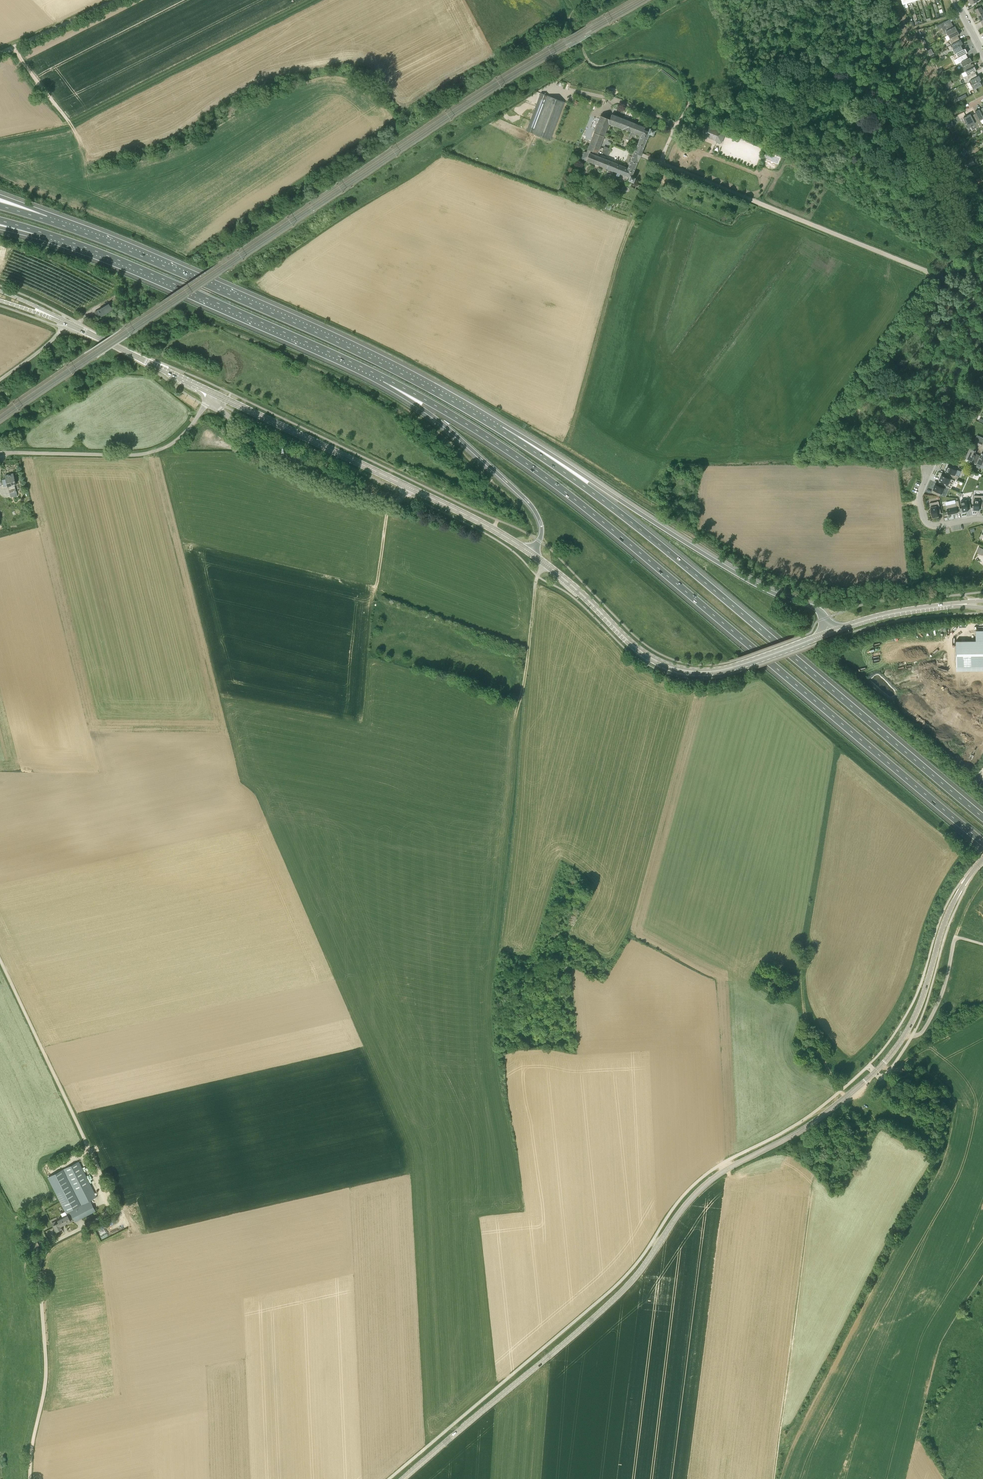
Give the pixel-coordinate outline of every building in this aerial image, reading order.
[(978,16),(982,13),(982,11),(982,9),(982,8),(982,3),(979,5),(980,7),(975,10),(978,16)] [(946,31),(948,35),(957,30),(955,26),(952,27),(952,26),(952,25),(951,22),(947,24),(945,22),(937,26),(939,30),(943,28),(945,32),(946,31)] [(960,35),(957,30),(948,35),(950,39),(949,39),(952,44),(961,40),(960,40),(959,37),(957,38),(957,36),(960,35)] [(963,44),(961,40),(952,44),(954,48),(953,49),(955,54),(956,53),(964,49),(962,47),(961,47),(960,45),(963,44)] [(960,63),(970,58),(968,58),(967,55),(966,56),(965,54),(968,53),(965,49),(964,49),(956,53),(958,57),(957,58),(960,63)] [(965,71),(974,67),(973,67),(971,64),(970,64),(969,62),(972,61),(970,58),(960,63),(961,62),(963,66),(962,67),(965,72),(965,71)] [(975,66),(974,67),(965,71),(968,75),(967,76),(969,81),(977,76),(976,73),(975,74),(974,72),(977,71),(975,66)] [(979,75),(977,76),(969,81),(971,85),(973,90),(974,90),(976,88),(982,85),(981,82),(979,83),(978,81),(982,80),(979,75)] [(550,140),(565,102),(541,93),(526,131),(550,140)] [(980,120),(976,113),(973,115),(974,116),(972,117),(971,114),(963,118),(969,128),(971,127),(972,129),(982,124),(980,120)] [(610,119),(608,123),(630,131),(634,123),(612,114),(610,119)] [(608,123),(610,119),(601,115),(587,149),(597,153),(608,123)] [(634,123),(630,131),(641,135),(635,150),(641,153),(643,149),(649,134),(652,135),(655,130),(650,128),(648,131),(644,130),(645,127),(634,123)] [(722,143),(726,133),(705,125),(701,135),(722,143)] [(608,155),(611,149),(604,146),(603,148),(602,151),(601,153),(608,155)] [(640,157),(641,153),(635,150),(627,168),(623,166),(621,174),(629,177),(628,180),(633,182),(635,177),(632,176),(638,161),(640,157)] [(606,168),(609,161),(589,152),(584,151),(582,158),(606,168)] [(969,167),(975,164),(972,158),(966,161),(969,167)] [(616,172),(621,174),(623,166),(620,165),(609,161),(606,168),(616,172)] [(112,309),(109,304),(101,309),(100,308),(95,312),(98,318),(112,309)] [(970,448),(965,459),(974,463),(978,454),(975,453),(976,451),(970,448)] [(974,463),(977,464),(978,463),(982,465),(982,454),(981,453),(980,456),(978,454),(974,463)] [(945,471),(946,471),(948,472),(946,475),(957,479),(959,476),(955,475),(957,470),(948,465),(945,471)] [(16,484),(13,473),(5,475),(8,486),(10,493),(16,491),(15,484),(16,484)] [(941,481),(940,484),(951,489),(955,480),(941,475),(939,480),(940,480),(941,481)] [(933,490),(935,490),(934,493),(939,496),(941,493),(942,494),(945,488),(935,484),(934,487),(933,487),(932,489),(933,490)] [(982,507),(982,496),(982,495),(974,495),(974,510),(980,510),(980,508),(980,507),(982,507)] [(961,501),(963,512),(969,511),(968,506),(971,506),(969,500),(961,501)] [(939,501),(930,503),(932,517),(938,516),(938,514),(941,513),(939,501)] [(948,515),(958,513),(957,509),(960,509),(958,501),(955,501),(956,503),(946,505),(948,515)] [(966,577),(965,576),(961,584),(967,584),(968,580),(971,579),(969,575),(966,577)] [(976,631),(976,641),(956,641),(956,646),(957,667),(982,666),(982,630),(976,631)] [(763,981),(767,975),(763,972),(756,983),(776,995),(779,991),(763,981)] [(75,1191),(90,1183),(79,1161),(63,1169),(75,1191)] [(63,1169),(48,1177),(66,1212),(69,1212),(71,1212),(70,1210),(72,1209),(73,1209),(74,1210),(78,1209),(82,1206),(75,1191),(63,1169)] [(96,1197),(90,1183),(75,1191),(82,1206),(91,1202),(90,1200),(96,1197)] [(72,1209),(70,1210),(71,1212),(74,1219),(75,1221),(95,1211),(91,1202),(82,1206),(78,1209),(74,1210),(73,1209),(72,1209)] [(59,1222),(53,1224),(56,1230),(62,1227),(61,1225),(67,1222),(74,1219),(71,1212),(69,1212),(66,1212),(67,1215),(62,1217),(58,1220),(59,1222)]
